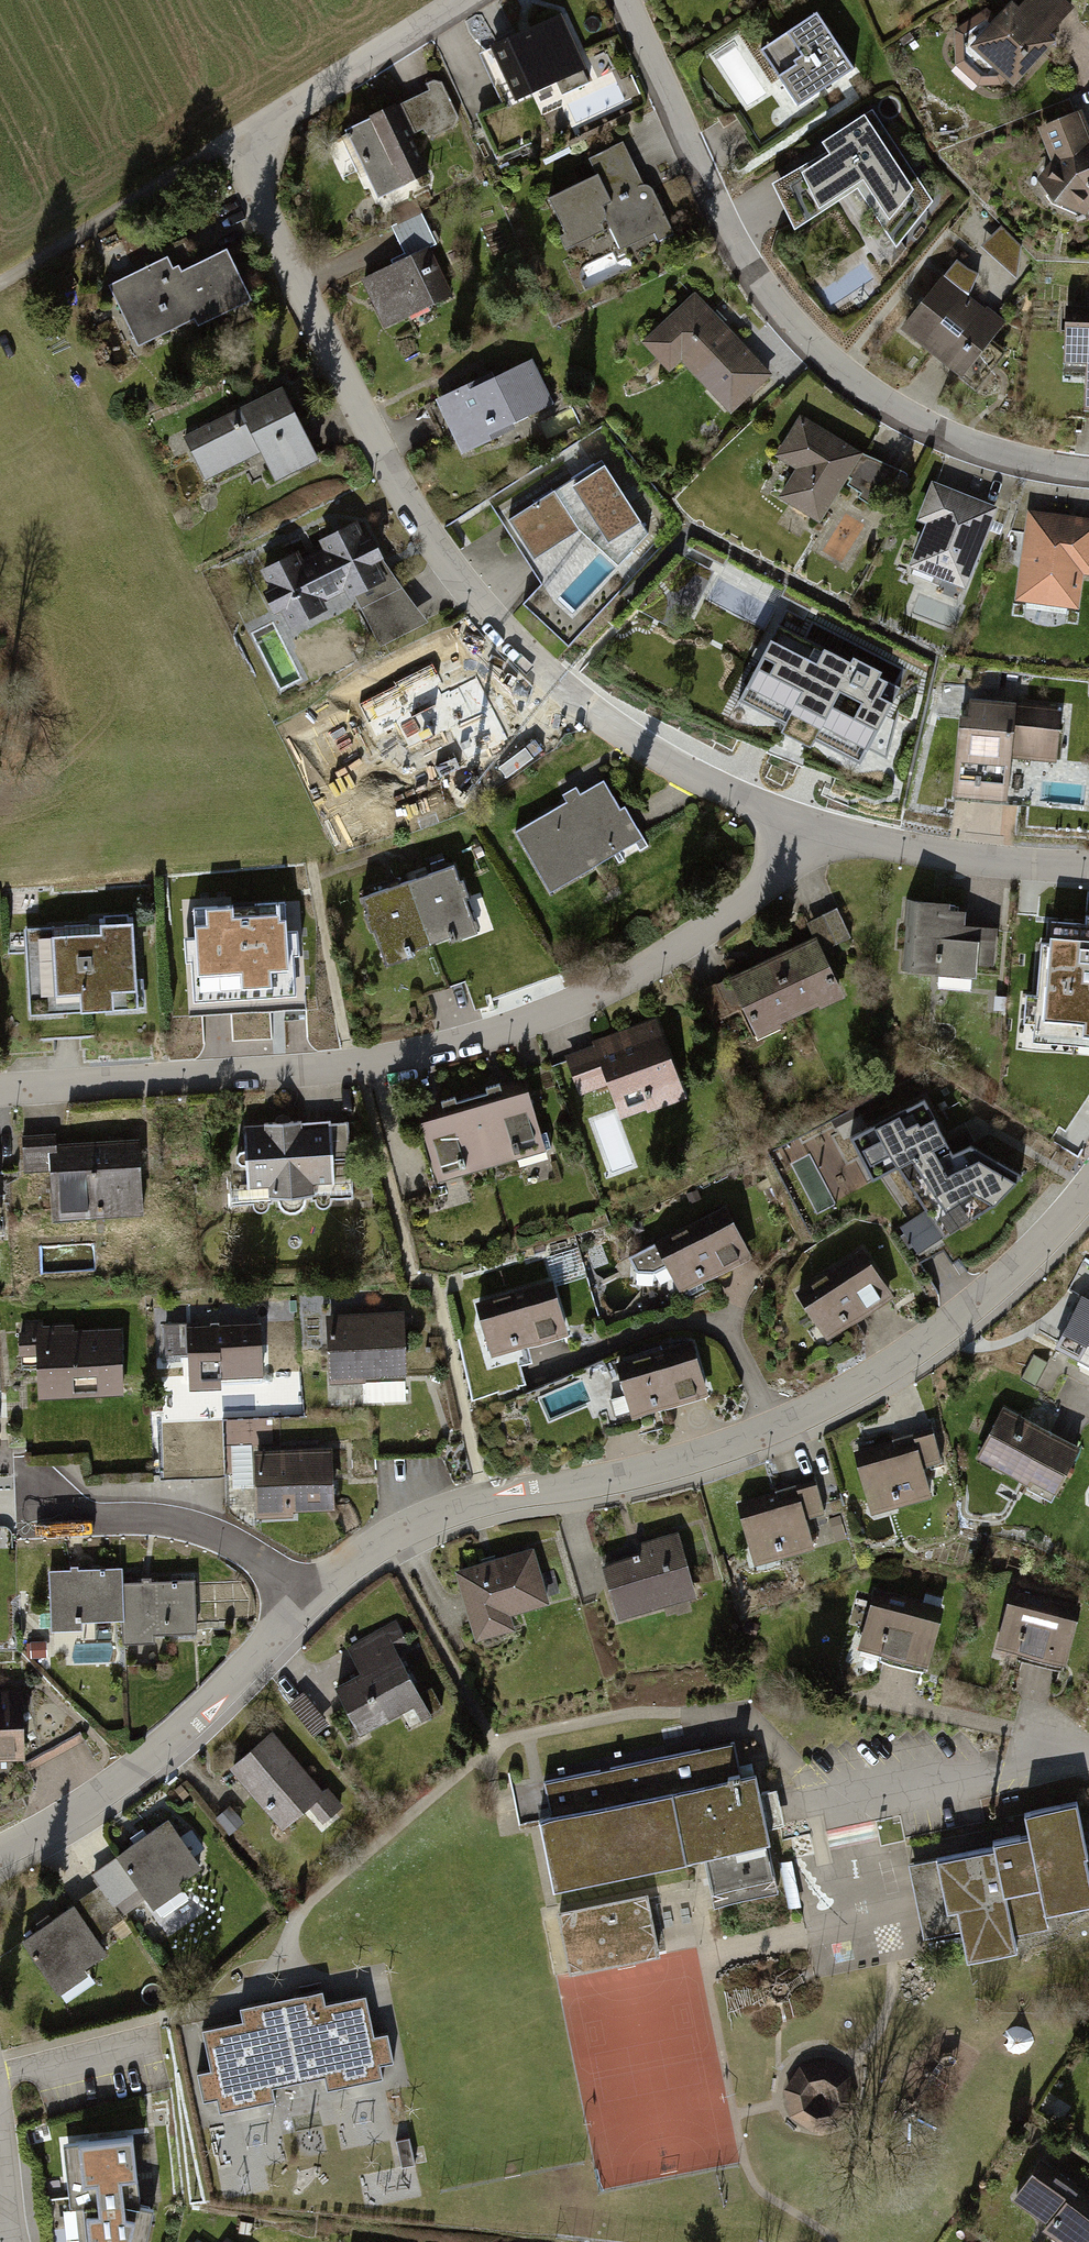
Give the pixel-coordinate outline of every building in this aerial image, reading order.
[(1061,0),(1022,0),(977,46),(1014,82),(1054,41),(1045,32),(1069,7),(1061,0)] [(818,14),(762,52),(800,107),(856,68),(818,14)] [(562,15),(487,51),(515,110),(553,92),(561,108),(598,91),(562,15)] [(445,77),(412,92),(431,133),(464,118),(445,77)] [(870,111),(767,179),(793,217),(864,170),(902,227),(933,206),(870,111)] [(1084,217),(1088,211),(1088,140),(1080,115),(1041,130),(1050,155),(1034,175),(1084,217)] [(366,120),(337,130),(346,154),(359,149),(379,206),(434,186),(412,125),(374,139),(366,120)] [(620,146),(591,161),(598,174),(552,198),(571,235),(563,240),(567,249),(609,227),(620,247),(651,231),(658,246),(677,236),(651,184),(642,189),(620,146)] [(1003,223),(987,242),(1013,262),(1028,243),(1003,223)] [(167,258),(110,285),(139,345),(195,318),(198,325),(251,300),(227,250),(182,271),(179,265),(172,268),(167,258)] [(428,252),(366,281),(386,323),(448,294),(428,252)] [(947,290),(911,332),(971,383),(1007,340),(947,290)] [(694,303),(645,350),(673,380),(686,369),(733,418),(770,382),(694,303)] [(1064,363),(1088,364),(1088,314),(1066,313),(1064,363)] [(529,362),(442,404),(462,445),(549,403),(529,362)] [(278,392),(192,437),(213,478),(260,453),(274,480),(314,459),(278,392)] [(803,470),(787,496),(826,520),(862,461),(802,425),(782,457),(803,470)] [(597,456),(505,515),(529,556),(574,528),(612,561),(643,530),(597,456)] [(936,493),(909,569),(970,590),(996,514),(936,493)] [(1019,600),(1081,609),(1086,573),(1088,574),(1088,528),(1030,520),(1019,600)] [(361,538),(271,586),(298,636),(388,587),(361,538)] [(785,608),(738,700),(786,725),(782,733),(811,748),(814,740),(859,763),(898,687),(878,677),(881,672),(853,658),(850,662),(803,638),(812,621),(785,608)] [(1062,711),(963,703),(955,800),(1010,805),(1013,762),(1057,766),(1062,711)] [(611,800),(530,847),(562,902),(643,855),(611,800)] [(473,881),(373,916),(392,973),(493,939),(473,881)] [(911,902),(905,971),(975,977),(976,962),(991,963),(994,935),(957,932),(958,916),(944,915),(945,905),(911,902)] [(243,925),(205,926),(206,974),(250,972),(250,986),(286,985),(284,927),(268,927),(268,913),(243,914),(243,925)] [(1033,1029),(1088,1033),(1088,915),(1084,915),(1084,924),(1050,922),(1048,941),(1040,940),(1036,992),(1026,992),(1024,1022),(1034,1023),(1033,1029)] [(123,928),(29,932),(33,1013),(128,1008),(123,928)] [(810,945),(735,981),(763,1038),(838,1002),(810,945)] [(658,1030),(575,1068),(595,1111),(622,1099),(631,1117),(687,1091),(658,1030)] [(923,1100),(849,1138),(861,1158),(875,1151),(886,1173),(898,1167),(926,1210),(936,1206),(948,1224),(970,1210),(974,1217),(996,1204),(1021,1175),(972,1145),(954,1155),(923,1100)] [(532,1101),(439,1124),(453,1182),(546,1159),(532,1101)] [(344,1136),(254,1137),(254,1199),(345,1198),(344,1136)] [(58,1174),(60,1219),(145,1216),(144,1166),(70,1169),(69,1146),(35,1147),(36,1175),(58,1174)] [(729,1216),(663,1250),(687,1295),(752,1261),(729,1216)] [(878,1260),(813,1294),(836,1339),(901,1305),(878,1260)] [(553,1297),(484,1322),(501,1369),(570,1345),(553,1297)] [(1072,1353),(1088,1362),(1088,1322),(1072,1353)] [(405,1324),(331,1326),(333,1383),(368,1382),(369,1395),(407,1394),(405,1324)] [(35,1332),(34,1390),(124,1391),(124,1333),(35,1332)] [(269,1340),(201,1338),(200,1378),(234,1379),(233,1397),(267,1398),(269,1340)] [(695,1341),(626,1366),(643,1414),(712,1389),(695,1341)] [(1010,1424),(992,1466),(1068,1498),(1086,1457),(1010,1424)] [(908,1470),(870,1479),(881,1526),(936,1513),(930,1489),(957,1482),(948,1445),(905,1455),(908,1470)] [(338,1456),(266,1461),(271,1521),(342,1516),(338,1456)] [(792,1516),(754,1525),(764,1572),(819,1559),(813,1535),(840,1528),(832,1491),(788,1501),(792,1516)] [(682,1547),(614,1567),(631,1625),(699,1605),(682,1547)] [(543,1561),(471,1576),(483,1633),(555,1618),(543,1561)] [(54,1578),(57,1630),(80,1629),(80,1621),(129,1618),(130,1644),(157,1643),(156,1634),(192,1632),(190,1587),(120,1590),(119,1575),(54,1578)] [(1024,1599),(1003,1653),(1068,1677),(1088,1624),(1024,1599)] [(882,1611),(869,1655),(941,1677),(955,1632),(882,1611)] [(372,1679),(343,1693),(366,1739),(425,1709),(394,1647),(364,1662),(372,1679)] [(0,1698),(0,1764),(30,1764),(29,1698),(0,1698)] [(734,1742),(544,1781),(551,1815),(539,1817),(553,1887),(704,1856),(714,1904),(778,1891),(768,1842),(770,1841),(756,1773),(741,1776),(734,1742)] [(285,1744),(243,1774),(294,1843),(335,1812),(285,1744)] [(763,1788),(772,1824),(788,1820),(779,1784),(763,1788)] [(908,1864),(923,1938),(961,1930),(967,1958),(1017,1948),(1014,1931),(1048,1924),(1045,1911),(1088,1902),(1088,1870),(1086,1854),(1088,1854),(1077,1801),(1024,1812),(1029,1832),(992,1840),(994,1846),(908,1864)] [(91,1892),(24,1939),(55,1982),(95,1953),(86,1940),(128,1910),(133,1918),(204,1867),(172,1823),(85,1884),(91,1892)] [(183,1885),(160,1901),(174,1920),(196,1905),(183,1885)] [(319,2003),(317,1990),(237,2007),(240,2021),(198,2030),(206,2070),(194,2072),(199,2098),(212,2095),(215,2109),(269,2098),(267,2085),(320,2074),(323,2089),(378,2077),(375,2062),(388,2060),(382,2031),(368,2034),(360,1994),(319,2003)] [(826,2065),(803,2070),(790,2088),(794,2112),(814,2125),(836,2120),(850,2101),(845,2078),(826,2065)] [(61,2137),(70,2206),(74,2205),(79,2241),(145,2241),(153,2203),(140,2200),(132,2129),(61,2137)] [(1025,2203),(1058,2228),(1053,2234),(1064,2241),(1088,2241),(1088,2217),(1072,2205),(1077,2198),(1046,2174),(1025,2203)]
